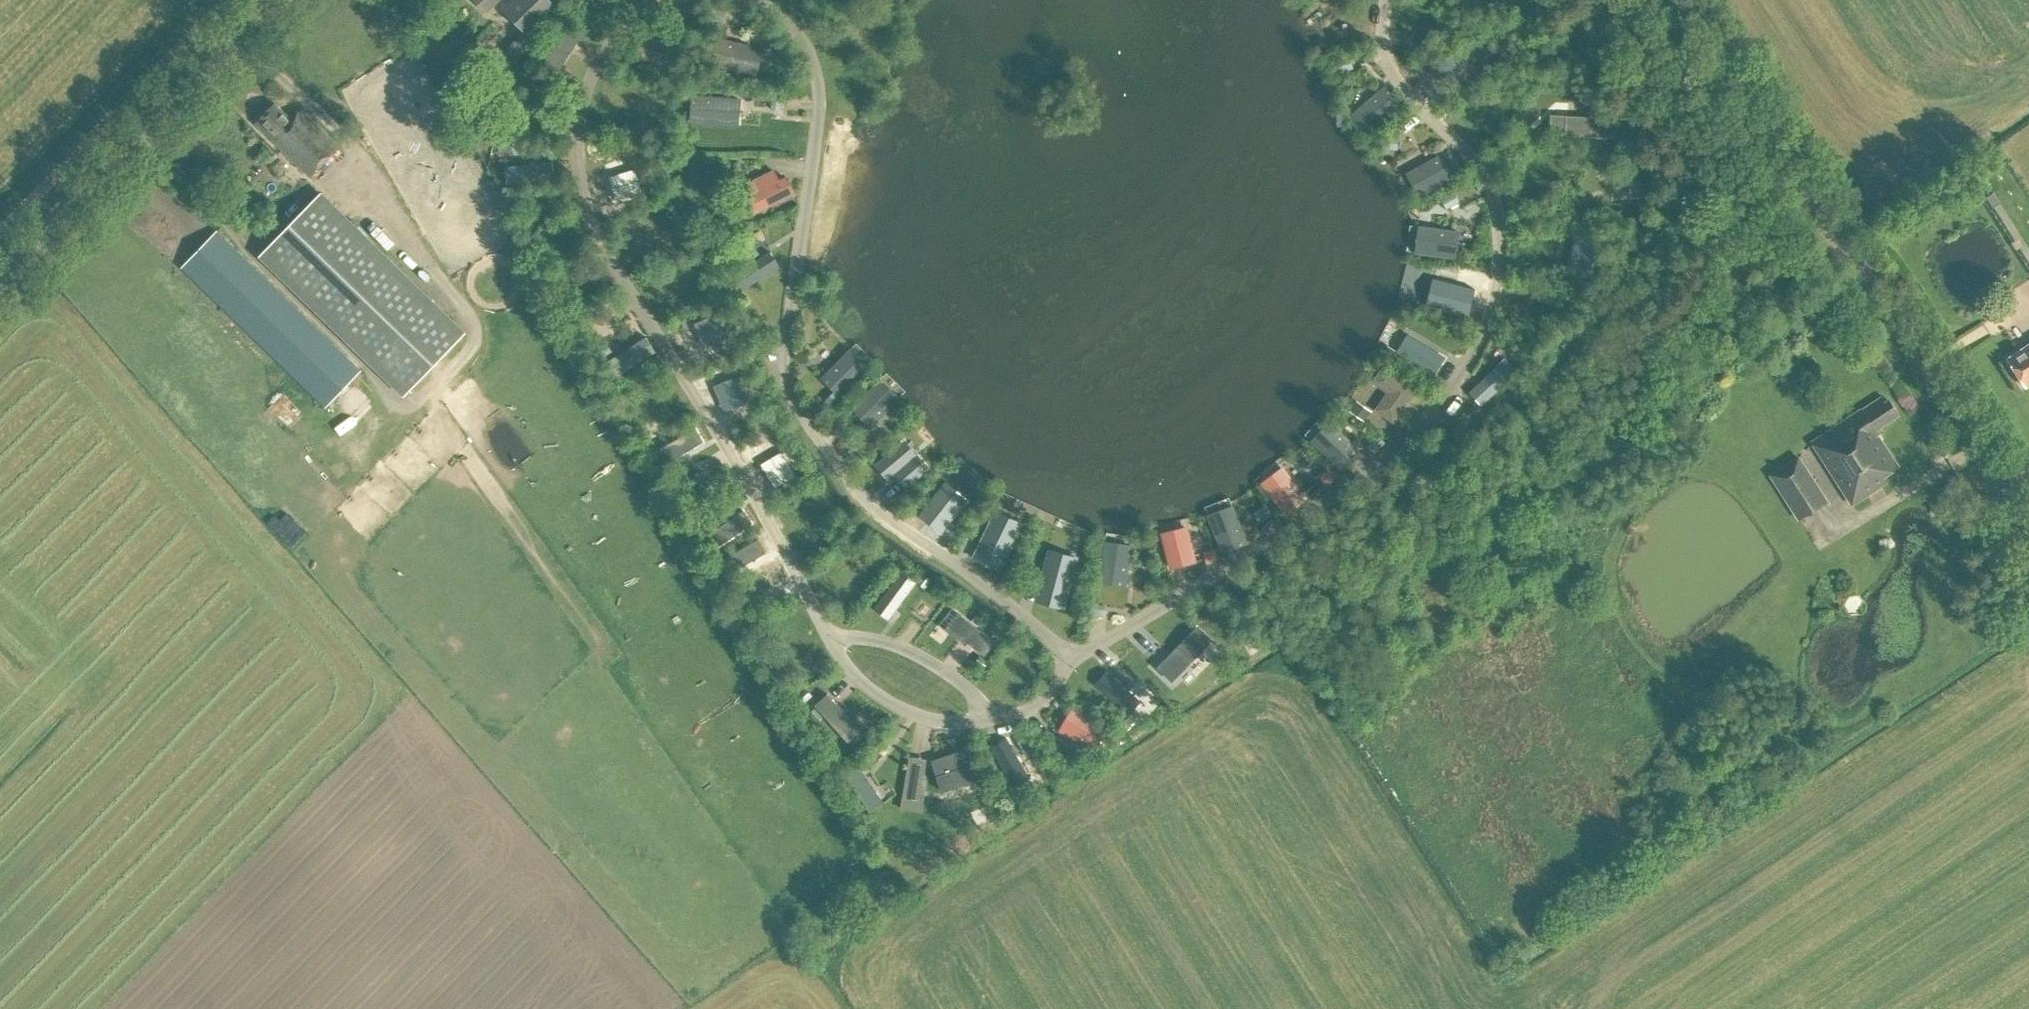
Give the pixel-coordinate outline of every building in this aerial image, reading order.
[(488,14),(502,0),(473,0),(488,14)] [(532,41),(539,33),(537,30),(558,9),(550,0),(512,0),(502,10),(532,41)] [(726,11),(713,8),(710,20),(723,23),(726,11)] [(688,25),(674,22),(671,33),(684,37),(688,25)] [(566,30),(543,66),(558,76),(580,39),(566,30)] [(681,46),(644,34),(635,61),(673,73),(681,46)] [(764,48),(715,36),(708,64),(757,75),(764,48)] [(529,47),(519,37),(505,50),(515,60),(529,47)] [(1353,69),(1350,57),(1337,61),(1340,73),(1353,69)] [(1404,106),(1385,84),(1347,117),(1366,139),(1404,106)] [(741,98),(692,94),(690,123),(739,127),(741,98)] [(781,111),(782,96),(771,96),(770,110),(781,111)] [(293,117),(278,103),(258,123),(310,175),(339,145),(302,108),(293,117)] [(1600,118),(1560,118),(1560,134),(1600,134),(1600,118)] [(1398,137),(1383,136),(1382,149),(1397,150),(1398,137)] [(519,154),(518,138),(506,139),(508,155),(519,154)] [(506,141),(497,142),(498,150),(507,149),(506,141)] [(1463,173),(1449,148),(1405,172),(1419,197),(1463,173)] [(507,184),(555,179),(553,160),(505,166),(507,184)] [(609,177),(609,178),(611,178),(617,197),(615,198),(616,200),(643,191),(636,168),(609,177)] [(747,217),(795,193),(786,176),(738,200),(747,217)] [(1981,189),(1970,196),(1975,203),(1986,196),(1981,189)] [(1454,192),(1441,200),(1447,209),(1460,202),(1454,192)] [(1993,192),(1986,196),(1993,207),(1994,206),(1999,203),(1993,192)] [(464,333),(320,194),(262,254),(405,393),(464,333)] [(733,226),(730,211),(718,214),(721,229),(733,226)] [(1460,230),(1418,225),(1414,254),(1456,259),(1460,230)] [(752,242),(745,230),(733,238),(740,250),(752,242)] [(182,268),(325,406),(360,369),(218,231),(182,268)] [(1588,233),(1581,275),(1599,277),(1605,235),(1588,233)] [(769,252),(731,276),(740,290),(778,267),(769,252)] [(1430,306),(1430,307),(1467,317),(1474,289),(1437,279),(1437,280),(1430,306)] [(809,289),(807,304),(818,306),(819,290),(809,289)] [(721,313),(694,324),(704,346),(722,338),(718,330),(727,326),(721,313)] [(646,336),(605,363),(615,378),(656,352),(646,336)] [(1416,340),(1405,357),(1435,375),(1445,357),(1416,340)] [(612,352),(606,342),(593,350),(599,360),(612,352)] [(2006,358),(2026,387),(2028,385),(2028,343),(2006,358)] [(1396,350),(1388,345),(1383,353),(1391,357),(1396,350)] [(870,368),(850,348),(820,377),(834,391),(841,398),(870,368)] [(1498,367),(1470,393),(1480,405),(1516,372),(1511,367),(1511,365),(1506,359),(1504,359),(1498,364),(1498,367)] [(1416,391),(1383,367),(1373,382),(1387,392),(1374,410),(1392,423),(1416,391)] [(736,376),(714,385),(722,403),(744,394),(736,376)] [(901,398),(879,378),(851,407),(872,428),(901,398)] [(834,391),(825,400),(835,410),(844,401),(841,398),(834,391)] [(1876,434),(1883,430),(1880,426),(1899,413),(1889,399),(1886,401),(1882,396),(1814,441),(1855,502),(1886,481),(1882,475),(1897,465),(1876,434)] [(1349,410),(1364,421),(1371,411),(1356,400),(1349,410)] [(1359,449),(1329,420),(1309,441),(1340,470),(1359,449)] [(704,442),(696,428),(656,450),(664,464),(704,442)] [(1385,443),(1378,435),(1367,446),(1375,454),(1385,443)] [(865,451),(856,442),(847,451),(856,460),(865,451)] [(888,480),(893,475),(906,489),(930,469),(917,454),(909,460),(897,446),(875,465),(888,480)] [(781,451),(780,452),(781,454),(763,465),(762,463),(761,464),(776,488),(796,476),(781,451)] [(1769,476),(1798,522),(1829,502),(1799,456),(1769,476)] [(1308,498),(1282,465),(1260,483),(1285,516),(1308,498)] [(1337,476),(1328,468),(1319,477),(1328,486),(1337,476)] [(699,486),(708,481),(701,470),(693,475),(699,486)] [(705,497),(714,492),(708,481),(699,486),(705,497)] [(962,503),(940,486),(917,517),(940,534),(962,503)] [(1248,543),(1233,504),(1206,515),(1221,553),(1248,543)] [(1273,514),(1265,504),(1253,513),(1260,523),(1273,514)] [(752,523),(743,509),(706,535),(715,549),(752,523)] [(993,520),(975,557),(999,569),(1017,532),(993,520)] [(1197,562),(1188,525),(1160,532),(1169,569),(1197,562)] [(727,575),(766,553),(758,538),(719,560),(727,575)] [(1132,544),(1104,540),(1097,582),(1126,586),(1132,544)] [(1215,549),(1203,552),(1206,564),(1218,561),(1215,549)] [(1048,560),(1038,600),(1062,606),(1073,567),(1048,560)] [(901,572),(875,608),(889,618),(915,583),(901,572)] [(925,574),(918,583),(925,588),(932,579),(925,574)] [(1106,605),(1091,603),(1090,613),(1105,615),(1106,605)] [(998,637),(959,610),(957,613),(960,615),(951,628),(969,640),(967,643),(985,655),(998,637)] [(1197,627),(1158,667),(1172,681),(1211,641),(1197,627)] [(1107,671),(1095,684),(1128,713),(1139,700),(1107,671)] [(851,720),(827,694),(815,705),(848,742),(849,741),(848,740),(850,739),(849,738),(858,730),(850,721),(851,720)] [(1109,727),(1071,706),(1057,730),(1095,752),(1109,727)] [(1137,720),(1130,714),(1122,723),(1129,730),(1137,720)] [(1032,748),(1026,737),(1018,742),(1024,752),(1032,748)] [(1007,738),(992,747),(1014,785),(1029,777),(1007,738)] [(1070,748),(1065,758),(1078,765),(1083,756),(1070,748)] [(967,749),(931,760),(942,793),(978,781),(967,749)] [(861,769),(847,779),(870,813),(884,803),(861,769)] [(907,776),(903,796),(919,799),(923,779),(907,776)]
